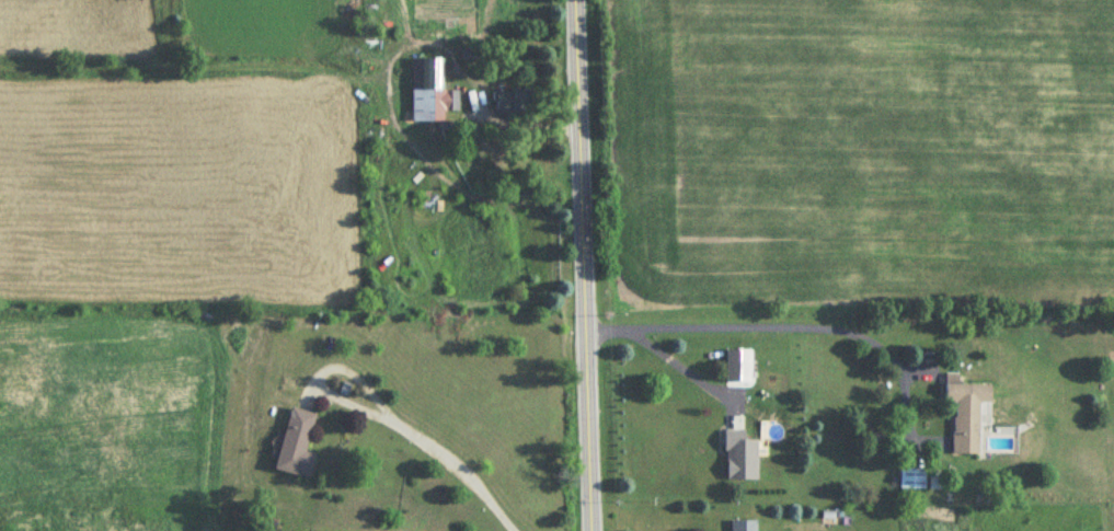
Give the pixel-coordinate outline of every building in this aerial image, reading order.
[(444,124),(444,113),(459,113),(459,92),(440,92),(441,60),(412,60),(411,124),(444,124)] [(536,92),(495,92),(495,115),(536,115),(536,92)] [(991,388),(958,387),(958,376),(946,375),(945,408),(954,408),(953,457),(979,457),(981,406),(991,406),(991,388)] [(275,472),(309,480),(316,456),(306,454),(316,416),(290,409),(275,472)] [(758,482),(758,443),(745,443),(745,432),(726,432),(726,482),(758,482)] [(925,491),(925,472),(900,472),(900,491),(925,491)] [(757,521),(731,521),(731,530),(757,530),(757,521)]
